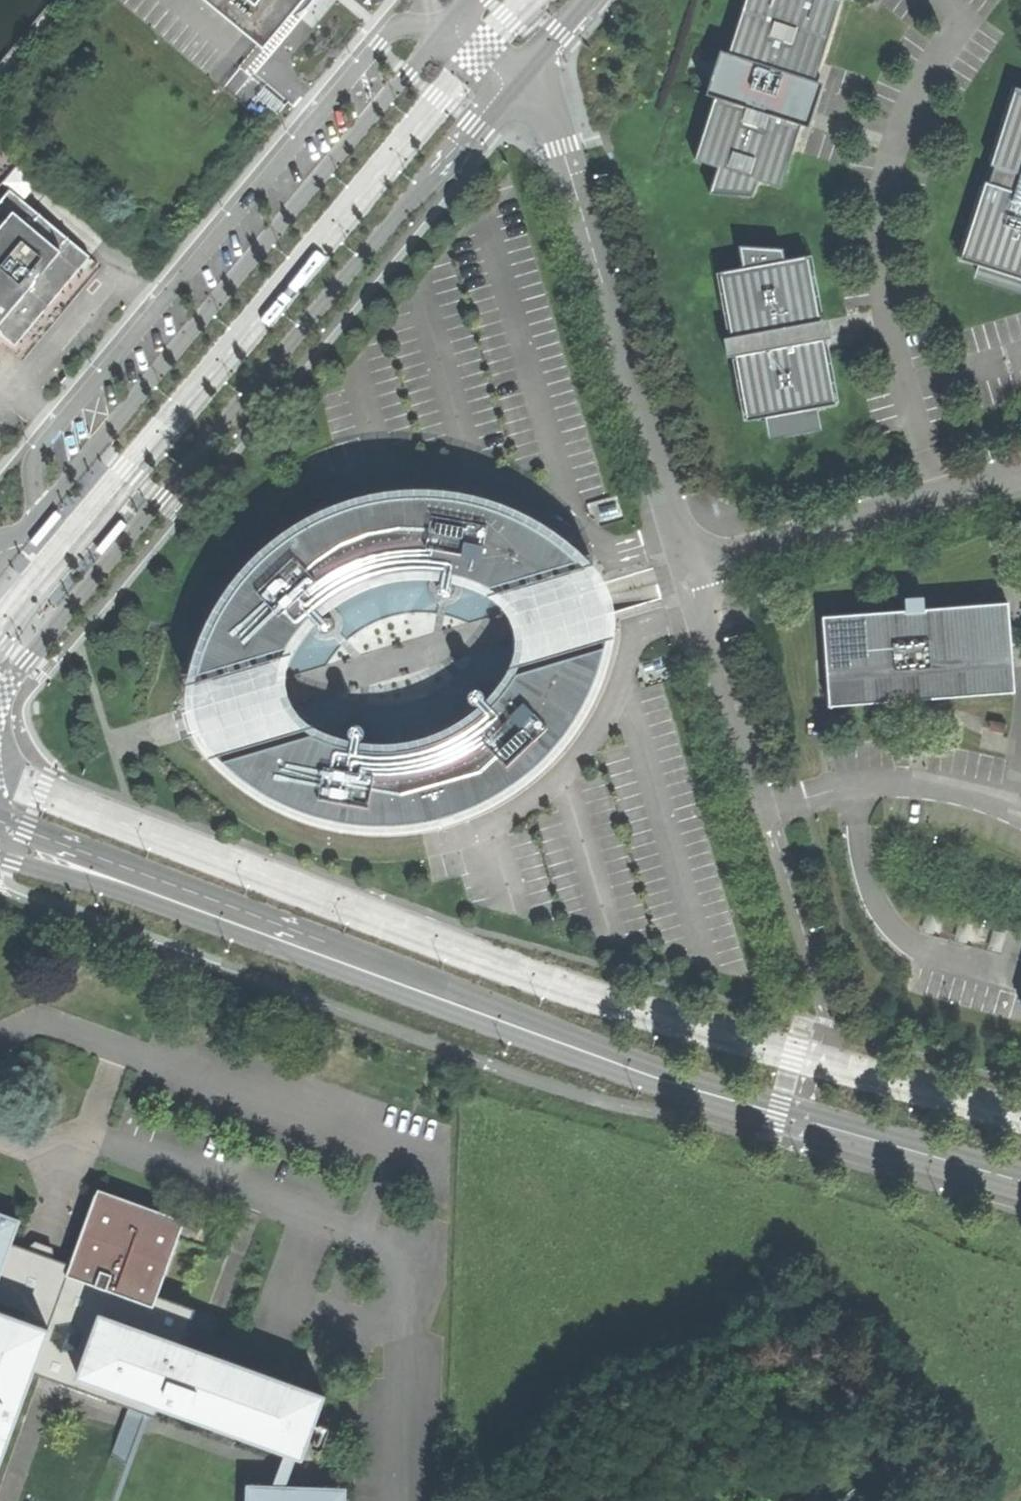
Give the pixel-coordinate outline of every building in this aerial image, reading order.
[(263,49),(291,15),(304,0),(205,0),(263,49)] [(291,15),(299,12),(303,9),(307,6),(310,2),(312,0),(304,0),(291,15)] [(711,193),(752,195),(757,179),(781,187),(793,149),(800,124),(815,80),(822,57),(841,0),(746,0),(729,53),(720,50),(707,94),(715,97),(695,160),(719,167),(711,193)] [(823,83),(815,80),(800,124),(809,127),(818,100),(823,83)] [(960,259),(982,267),(979,278),(1019,292),(1020,287),(1020,88),(1016,87),(960,259)] [(1,332),(0,333),(15,346),(26,333),(41,315),(35,310),(70,269),(75,274),(90,256),(10,189),(0,201),(0,331),(1,332)] [(809,323),(821,321),(809,255),(785,259),(783,248),(739,245),(742,268),(720,272),(731,336),(724,338),(727,357),(735,356),(747,419),(770,415),(774,437),(816,429),(813,407),(836,403),(824,338),(812,340),(809,323)] [(822,328),(821,321),(809,323),(812,340),(824,338),(822,328)] [(199,656),(194,676),(290,646),(296,635),(306,624),(314,616),(318,620),(317,623),(318,626),(319,628),(321,630),(324,631),(326,631),(328,631),(331,629),(332,627),(333,624),(333,621),(332,619),(330,617),(327,616),(323,615),(319,611),(329,602),(340,595),(354,587),(371,580),(384,576),(400,573),(416,572),(433,572),(444,574),(442,580),(441,581),(439,583),(438,585),(437,587),(438,590),(439,593),(442,595),(445,596),(448,595),(450,594),(453,590),(453,588),(452,584),(450,581),(452,575),(461,577),(476,583),(489,588),(583,560),(570,547),(551,532),(526,518),(500,506),(477,499),(454,494),(436,493),(414,492),(394,493),(369,497),(348,503),(332,510),(316,517),(298,527),(284,536),(273,545),(262,555),(250,567),(236,583),(226,598),(217,613),(208,632),(199,656)] [(36,543),(38,545),(64,514),(58,509),(35,536),(32,539),(36,543)] [(583,560),(489,588),(498,595),(505,602),(511,610),(516,621),(519,632),(519,646),(517,658),(514,671),(608,643),(608,625),(605,605),(603,596),(600,588),(591,573),(583,560)] [(825,613),(832,703),(912,697),(923,696),(1017,689),(1014,649),(1011,599),(825,613)] [(314,730),(220,759),(233,772),(250,784),(268,796),(290,806),(313,815),(337,821),(360,825),(378,826),(399,825),(421,823),(442,818),(451,815),(454,814),(472,808),(494,797),(514,785),(530,773),(543,761),(561,742),(574,723),(583,710),(592,692),(599,676),(604,657),(608,643),(514,671),(513,671),(505,684),(489,703),(485,698),(485,695),(484,691),(482,688),(478,687),(475,687),(473,688),(471,690),(470,692),(469,694),(469,698),(472,701),(475,703),(478,703),(480,703),(484,708),(472,717),(461,724),(450,730),(439,735),(427,740),(414,743),(399,746),(387,746),(374,746),(358,744),(359,740),(362,737),(363,736),(364,734),(365,731),(365,728),(363,725),(361,723),(358,722),(355,723),(353,724),(351,725),(350,728),(349,731),(350,733),(351,735),(352,738),(351,743),(340,740),(331,738),(323,734),(314,730)] [(290,646),(194,676),(196,690),(200,708),(203,720),(208,732),(213,745),(220,759),(314,730),(307,725),(299,715),(294,705),(289,693),(286,684),(285,669),(287,658),(290,646)] [(191,1216),(104,1184),(77,1260),(73,1271),(159,1303),(163,1292),(191,1216)] [(0,1278),(15,1237),(24,1216),(0,1207),(0,1278)] [(168,1401),(86,1371),(107,1312),(189,1341),(202,1306),(163,1292),(159,1303),(73,1271),(77,1260),(15,1237),(0,1278),(0,1474),(17,1428),(14,1427),(23,1401),(27,1402),(39,1370),(163,1415),(168,1401)] [(107,1312),(86,1371),(168,1401),(169,1398),(196,1408),(195,1411),(308,1452),(319,1425),(321,1418),(332,1390),(217,1348),(216,1351),(189,1341),(107,1312)] [(343,1425),(321,1418),(319,1425),(325,1427),(319,1444),(333,1450),(343,1425)] [(255,1482),(254,1500),(344,1500),(344,1485),(255,1482)]
